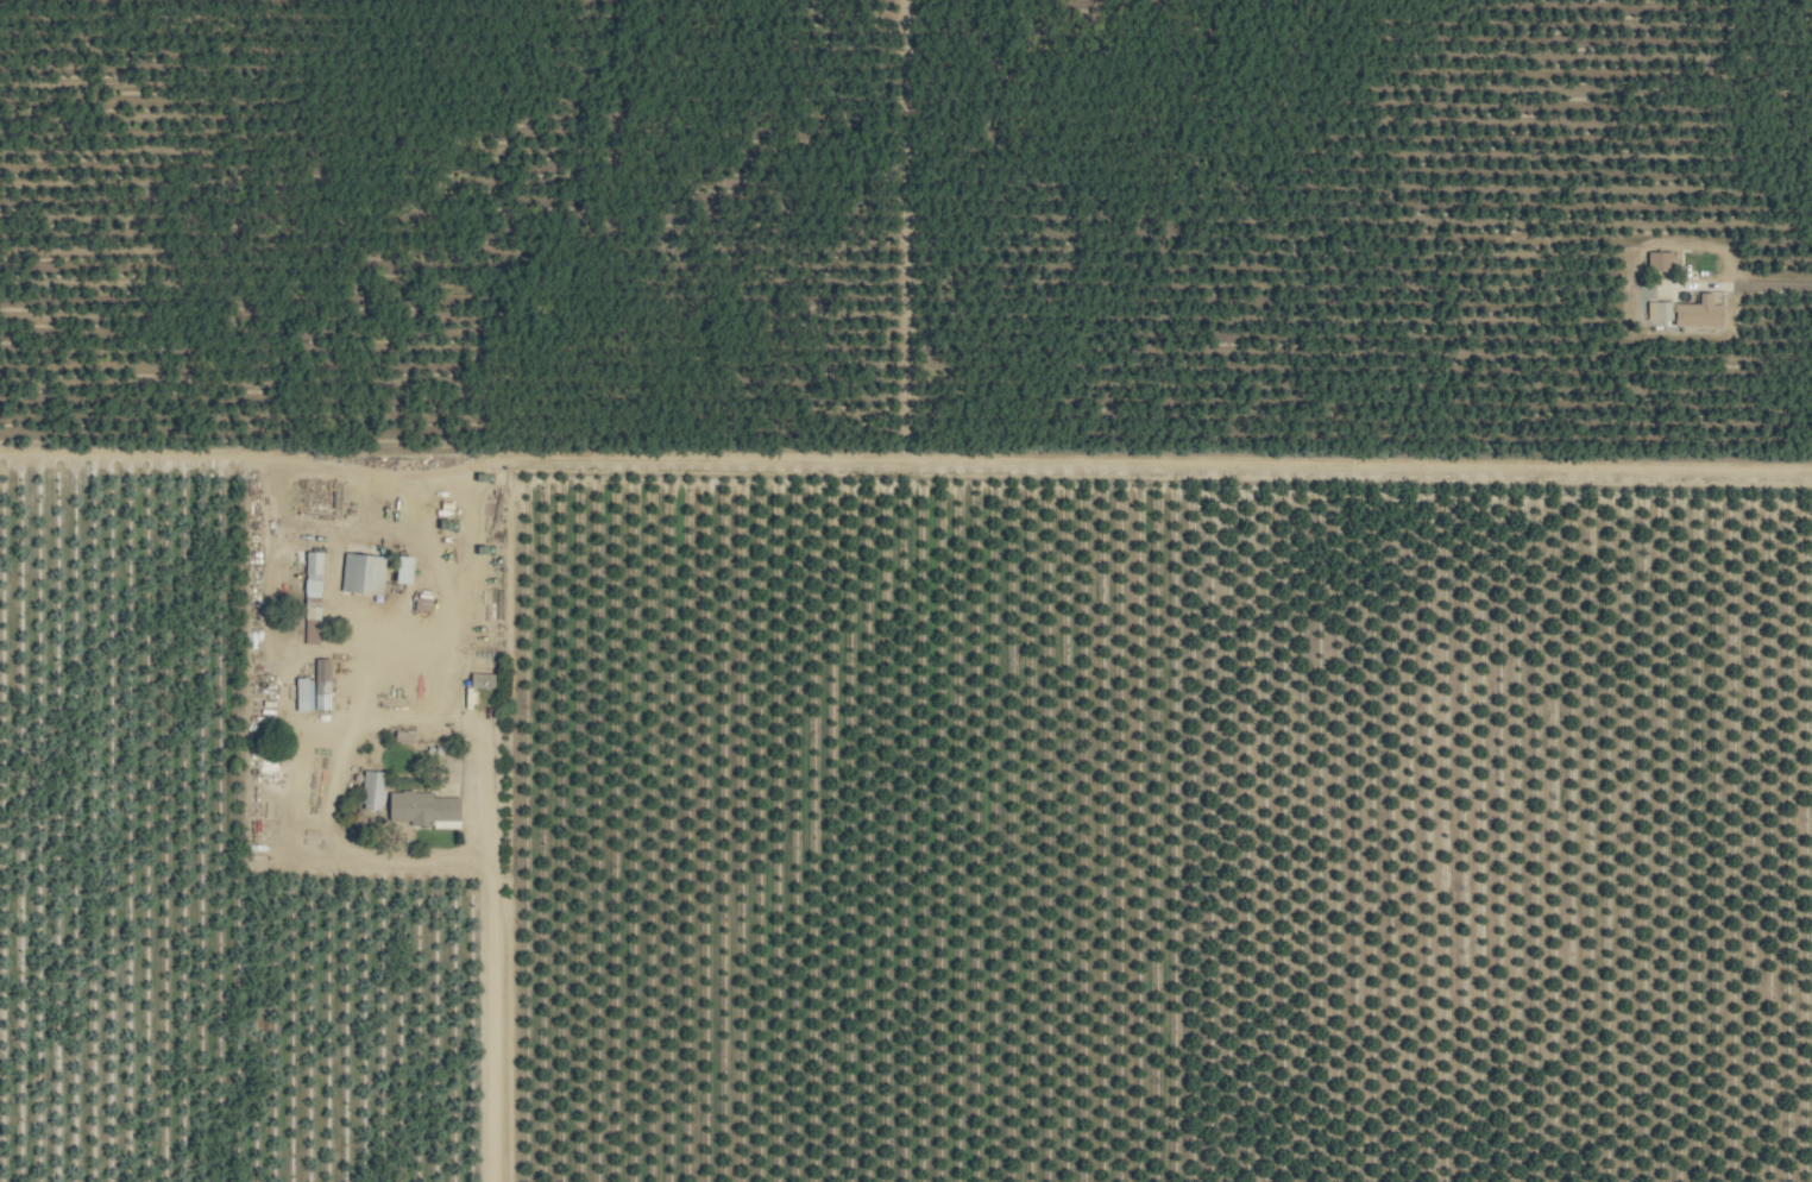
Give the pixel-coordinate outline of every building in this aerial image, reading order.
[(1675,271),(1675,252),(1650,251),(1650,270),(1675,271)] [(1725,304),(1716,304),(1716,292),(1702,292),(1702,303),(1679,303),(1678,326),(1724,327),(1725,304)] [(1650,300),(1649,319),(1674,321),(1675,301),(1650,300)] [(325,552),(307,552),(306,643),(321,643),(321,604),(324,604),(325,552)] [(388,557),(347,552),(342,591),(383,596),(388,557)] [(417,584),(418,557),(402,556),(400,584),(417,584)] [(316,708),(332,709),(333,657),(317,657),(316,708)] [(386,809),(387,770),(365,769),(364,809),(386,809)] [(393,790),(393,824),(462,826),(463,796),(435,796),(436,791),(393,790)]
